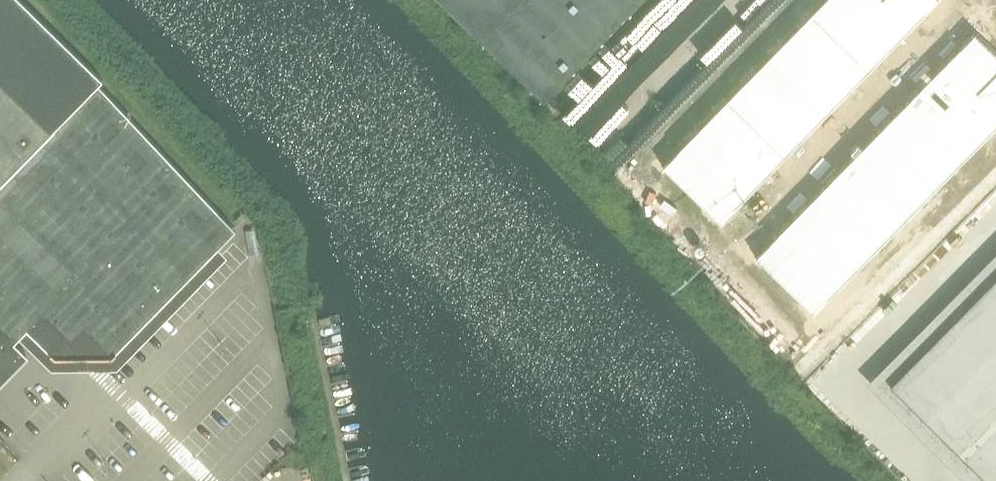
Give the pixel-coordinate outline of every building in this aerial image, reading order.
[(55,298),(27,327),(54,354),(112,354),(235,227),(97,82),(102,77),(23,0),(0,0),(0,244),(55,298)] [(545,97),(640,0),(444,0),(545,97)] [(660,163),(720,221),(936,0),(820,0),(660,163)] [(753,254),(813,312),(995,124),(995,51),(973,29),(753,254)] [(3,375),(1,373),(23,351),(24,352),(25,351),(14,340),(27,327),(55,298),(0,244),(0,378),(3,375)] [(889,381),(982,473),(990,480),(995,480),(995,273),(889,381)]
